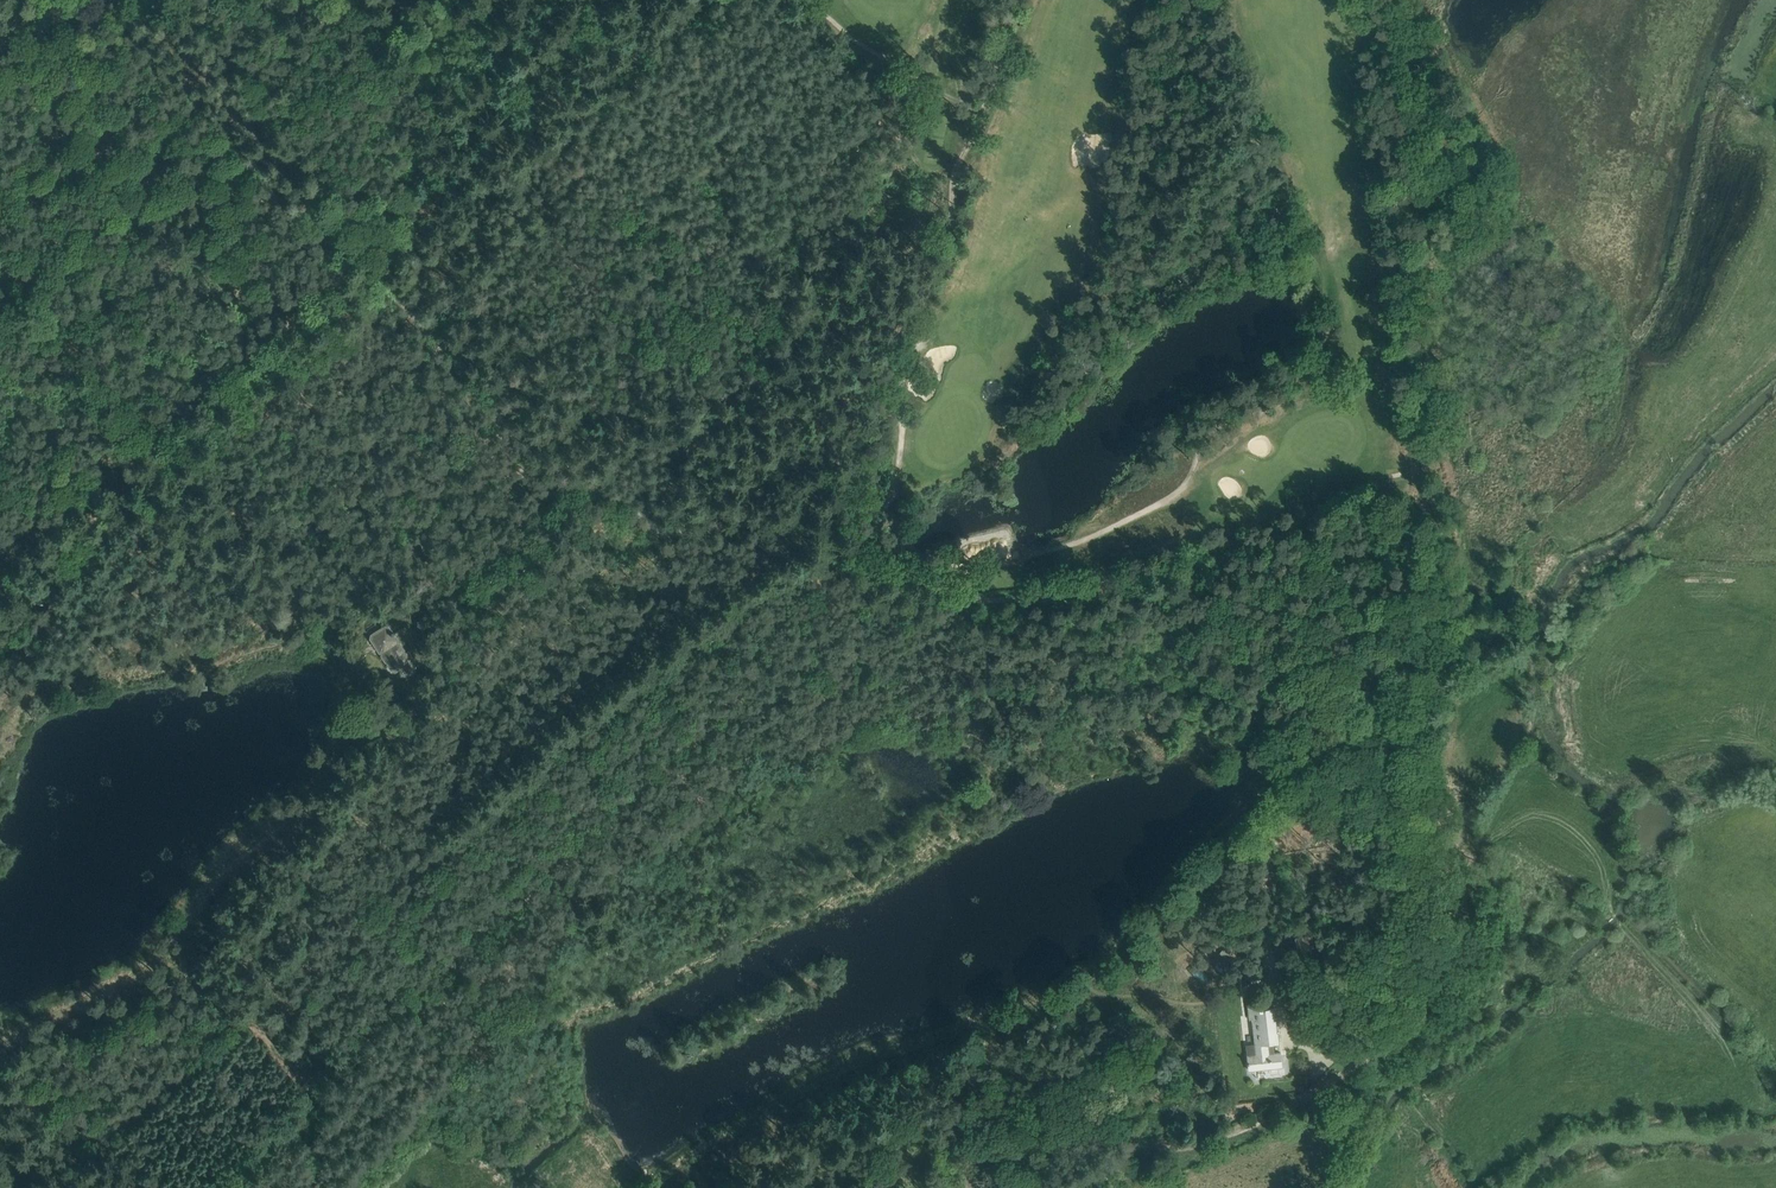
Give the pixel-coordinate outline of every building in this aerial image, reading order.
[(69,9),(79,0),(61,0),(69,9)] [(1385,471),(1389,482),(1407,476),(1403,465),(1385,471)] [(409,661),(386,626),(372,635),(371,639),(374,643),(377,644),(377,647),(380,651),(383,652),(382,656),(386,661),(390,662),(394,659),(397,660),(400,664),(399,667),(403,668),(404,664),(409,661)] [(1400,702),(1411,712),(1419,703),(1408,693),(1400,702)] [(1226,946),(1220,953),(1231,964),(1238,958),(1226,946)] [(1208,958),(1192,972),(1199,981),(1216,966),(1208,958)] [(1264,1009),(1264,1008),(1261,1008),(1261,1009),(1259,1009),(1258,998),(1248,999),(1250,1015),(1252,1015),(1256,1045),(1258,1045),(1259,1055),(1248,1056),(1249,1062),(1248,1062),(1248,1064),(1249,1064),(1250,1070),(1282,1067),(1281,1052),(1274,1053),(1273,1043),(1280,1042),(1280,1041),(1277,1042),(1276,1033),(1279,1032),(1278,1032),(1275,1008),(1264,1009)]
